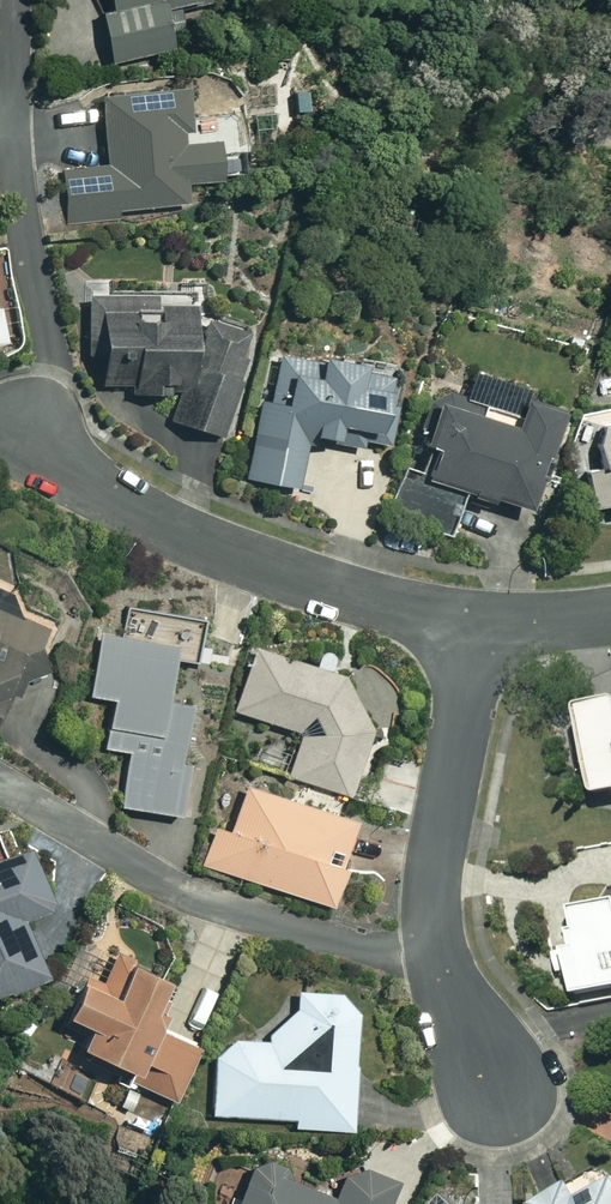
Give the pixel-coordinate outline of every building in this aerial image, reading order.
[(107,61),(164,52),(157,6),(195,0),(97,0),(107,61)] [(185,144),(177,88),(96,98),(105,166),(61,171),(67,218),(184,203),(181,183),(212,179),(207,141),(185,144)] [(224,433),(243,312),(92,289),(82,352),(100,355),(95,382),(163,392),(158,423),(224,433)] [(390,372),(273,354),(266,400),(259,399),(247,479),(296,487),(304,435),(379,446),(390,372)] [(520,388),(468,371),(459,399),(430,390),(413,443),(432,449),(421,481),(404,476),(390,520),(446,538),(461,493),(521,512),(555,407),(518,395),(520,388)] [(575,413),(591,507),(610,504),(610,406),(575,413)] [(0,607),(0,735),(43,624),(0,607)] [(194,622),(125,612),(121,639),(96,635),(88,696),(109,699),(103,748),(129,751),(121,807),(173,814),(180,762),(173,761),(181,701),(164,699),(170,658),(188,660),(194,622)] [(368,727),(342,676),(254,649),(235,712),(300,732),(287,775),(347,794),(368,727)] [(576,714),(592,798),(610,794),(610,707),(576,714)] [(350,820),(220,782),(195,866),(326,904),(350,820)] [(0,854),(0,991),(37,977),(16,921),(44,910),(20,846),(0,854)] [(570,914),(576,950),(563,952),(572,997),(610,989),(610,906),(570,914)] [(145,1028),(163,983),(107,959),(98,981),(77,972),(59,1015),(84,1025),(74,1049),(126,1071),(123,1078),(172,1099),(193,1048),(145,1028)] [(231,1040),(213,1055),(211,1115),(292,1118),(292,1127),(349,1129),(354,1010),(336,993),(296,991),(295,1006),(258,1041),(231,1040)] [(247,1162),(231,1203),(377,1203),(386,1179),(341,1162),(329,1193),(247,1162)] [(607,1169),(546,1203),(610,1203),(610,1176),(607,1169)]
